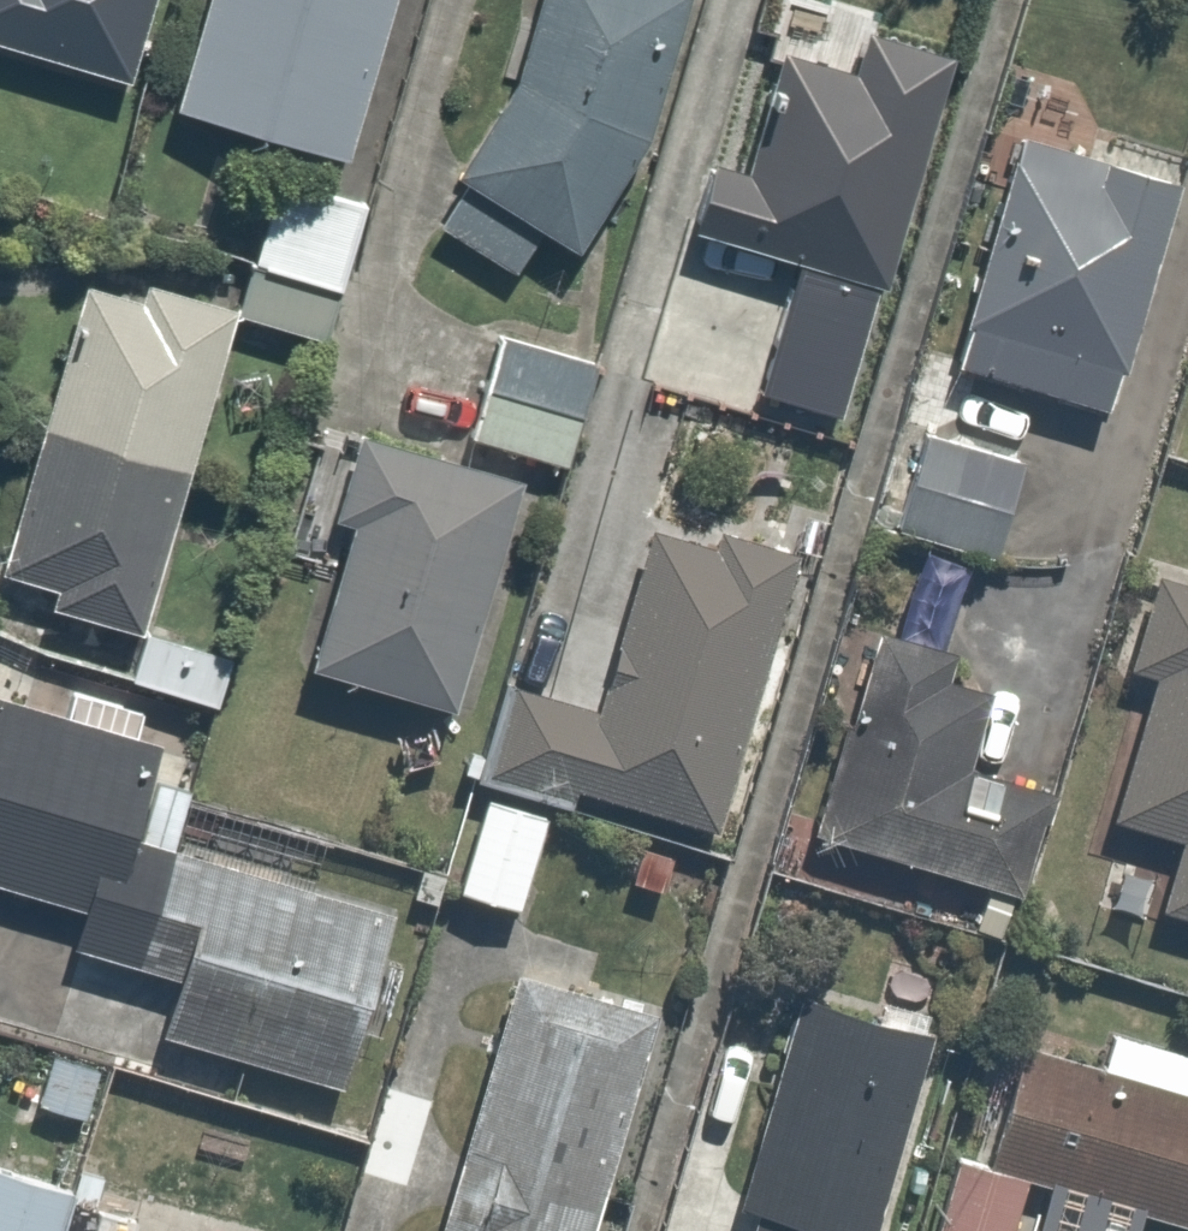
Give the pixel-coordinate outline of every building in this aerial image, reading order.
[(113,79),(138,0),(0,0),(0,43),(113,79)] [(392,0),(204,0),(176,103),(349,151),(392,0)] [(458,114),(430,180),(446,187),(430,224),(520,262),(534,231),(569,246),(673,2),(668,0),(532,0),(480,123),(458,114)] [(785,0),(776,0),(730,161),(697,151),(679,214),(793,247),(751,394),(838,419),(944,45),(785,0)] [(1172,186),(998,138),(936,364),(1110,411),(1172,186)] [(358,204),(258,178),(235,266),(335,292),(358,204)] [(0,530),(0,570),(50,584),(46,601),(137,625),(218,320),(66,280),(0,530)] [(594,342),(482,315),(455,427),(567,454),(594,342)] [(1019,453),(912,426),(884,536),(991,563),(1019,453)] [(506,475),(336,433),(317,510),(334,514),(299,659),(453,697),(506,475)] [(792,548),(626,502),(572,701),(510,684),(486,770),(714,832),(792,548)] [(1136,679),(1098,812),(1165,832),(1145,900),(1187,912),(1187,592),(1143,580),(1116,674),(1136,679)] [(985,688),(939,675),(947,647),(859,622),(800,826),(1014,888),(1034,820),(954,797),(985,688)] [(224,652),(134,629),(123,670),(214,693),(224,652)] [(0,708),(0,873),(65,892),(51,939),(174,974),(153,1047),(323,1097),(393,858),(138,785),(147,751),(0,708)] [(510,912),(534,809),(476,795),(452,898),(510,912)] [(647,1014),(508,972),(429,1230),(580,1230),(647,1014)] [(912,1029),(778,998),(731,1205),(739,1207),(734,1230),(866,1230),(912,1029)] [(931,1230),(1006,1230),(1021,1176),(1187,1221),(1187,1047),(1105,1024),(1095,1062),(1010,1039),(979,1153),(954,1147),(931,1230)] [(102,1058),(48,1045),(34,1105),(87,1117),(102,1058)] [(0,1168),(0,1230),(48,1230),(61,1185),(0,1168)] [(129,1207),(73,1194),(65,1230),(123,1230),(129,1207)]
